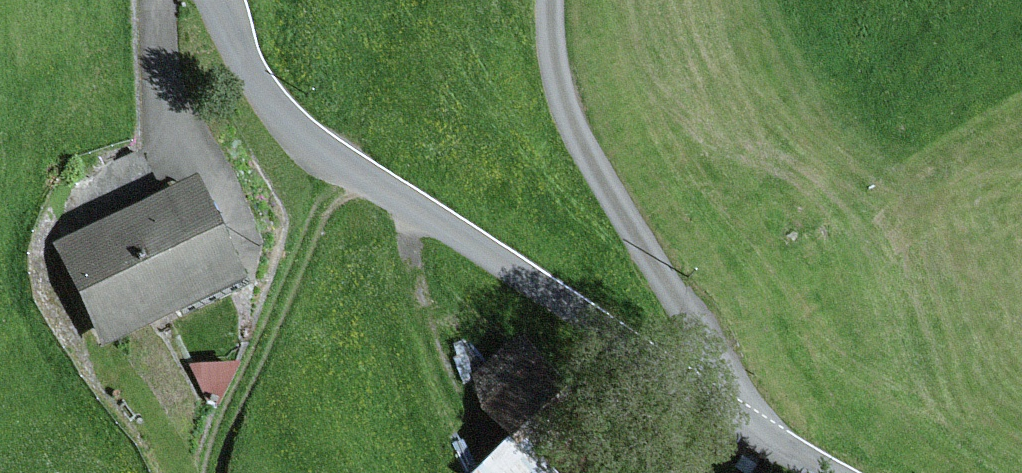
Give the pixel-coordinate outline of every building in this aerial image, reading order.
[(52,242),(102,347),(246,279),(196,174),(52,242)] [(516,334),(472,376),(482,409),(509,437),(517,429),(559,472),(590,472),(621,443),(516,334)] [(517,429),(509,437),(472,472),(559,472),(517,429)]
